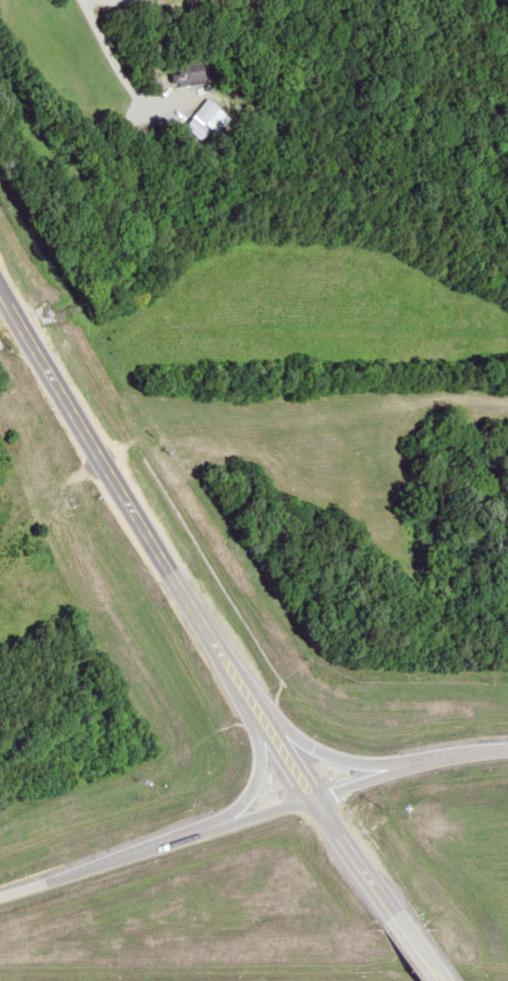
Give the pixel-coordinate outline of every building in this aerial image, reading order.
[(171,67),(171,83),(202,83),(202,67),(171,67)] [(225,115),(207,97),(191,112),(210,131),(225,115)]
